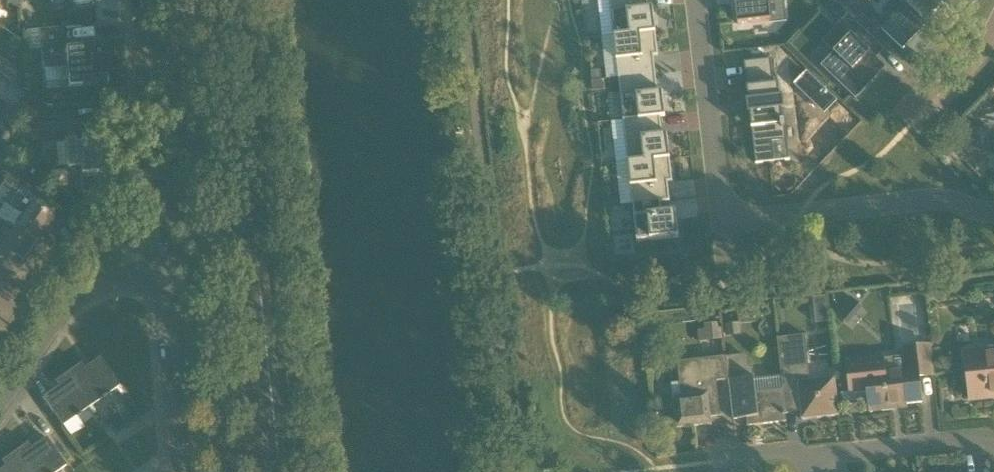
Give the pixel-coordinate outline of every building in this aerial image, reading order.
[(19,5),(22,0),(4,0),(8,2),(17,8),(19,5)] [(656,31),(654,7),(649,8),(648,0),(610,0),(615,36),(656,31)] [(747,2),(745,3),(735,4),(738,23),(738,24),(770,21),(771,21),(769,1),(776,0),(747,0),(747,2)] [(839,0),(834,0),(826,8),(836,18),(847,7),(839,0)] [(873,26),(847,1),(848,0),(845,0),(872,27),(873,26)] [(928,24),(933,18),(951,0),(915,0),(902,13),(921,31),(928,24)] [(876,58),(859,42),(868,33),(848,15),(839,24),(850,35),(834,53),(821,66),(856,99),(886,67),(876,58)] [(65,28),(39,30),(42,69),(67,67),(69,87),(81,86),(81,79),(107,77),(105,45),(66,48),(65,28)] [(655,56),(659,56),(656,31),(615,36),(619,78),(657,74),(655,56)] [(785,110),(784,107),(782,108),(781,100),(783,99),(783,97),(780,97),(779,84),(775,85),(772,59),(744,63),(749,101),(747,101),(747,103),(749,103),(750,111),(748,111),(748,114),(750,114),(756,164),(769,163),(775,162),(773,143),(785,141),(784,128),(785,128),(784,121),(783,122),(782,110),(785,110)] [(11,82),(15,77),(17,74),(0,62),(0,75),(11,82)] [(602,71),(592,72),(592,81),(602,80),(602,71)] [(663,91),(659,92),(657,74),(619,78),(624,120),(666,116),(663,91)] [(592,81),(591,82),(592,94),(593,93),(606,92),(605,80),(592,81)] [(80,167),(81,182),(82,193),(117,190),(115,172),(107,172),(105,142),(76,144),(73,116),(43,118),(45,142),(63,141),(65,168),(80,167)] [(629,162),(671,158),(668,133),(663,134),(661,117),(666,117),(666,116),(624,120),(629,162)] [(979,133),(969,123),(947,146),(970,168),(984,163),(979,133)] [(0,148),(0,172),(6,176),(18,160),(1,148),(0,148)] [(669,182),(674,182),(671,158),(629,162),(634,204),(671,200),(669,182)] [(0,187),(0,200),(5,204),(16,211),(7,224),(15,230),(36,244),(52,220),(29,205),(35,197),(14,183),(6,178),(0,187)] [(677,212),(663,214),(662,202),(671,201),(671,200),(634,204),(638,242),(680,238),(677,212)] [(20,268),(36,244),(15,230),(0,252),(0,255),(20,268)] [(704,324),(704,330),(698,331),(699,341),(722,339),(721,328),(718,328),(717,323),(704,324)] [(740,323),(726,325),(727,336),(741,334),(740,323)] [(810,381),(805,338),(805,335),(777,338),(783,390),(786,414),(801,412),(802,420),(839,416),(835,378),(810,381)] [(906,371),(885,374),(884,358),(847,362),(850,392),(868,390),(870,412),(894,410),(893,406),(922,402),(919,377),(934,375),(930,345),(903,349),(906,371)] [(966,365),(971,401),(993,398),(993,349),(965,353),(966,365)] [(726,357),(728,380),(729,380),(733,420),(747,418),(747,426),(787,422),(786,414),(783,390),(756,393),(753,370),(749,367),(748,358),(744,355),(726,357)] [(673,397),(674,407),(677,428),(712,425),(711,418),(721,417),(717,381),(728,380),(726,357),(677,362),(681,396),(673,397)] [(67,373),(91,406),(119,386),(99,358),(84,368),(80,364),(67,373)] [(91,406),(67,373),(54,382),(58,387),(42,398),(62,426),(91,406)] [(28,471),(57,471),(66,466),(46,437),(30,448),(27,443),(14,452),(28,471)] [(14,452),(1,462),(4,466),(0,469),(0,471),(28,471),(14,452)]
